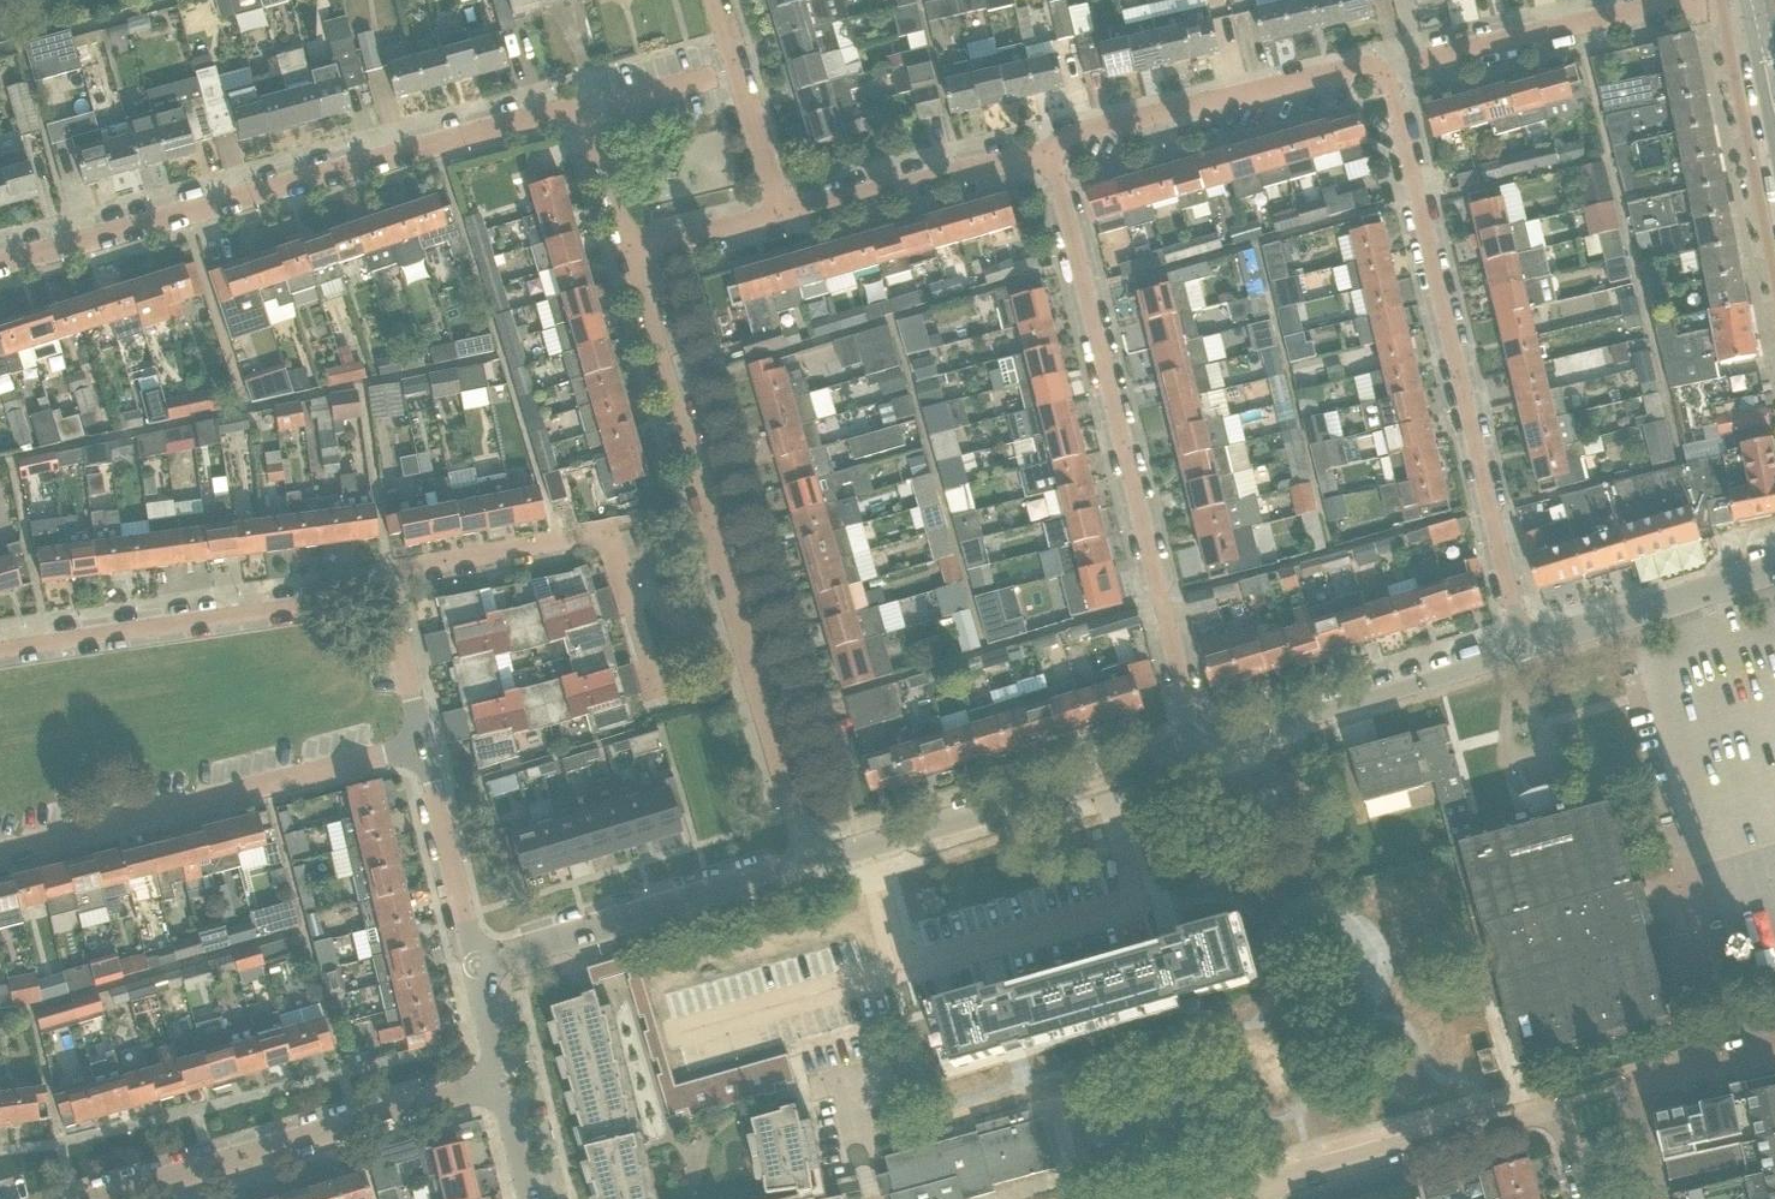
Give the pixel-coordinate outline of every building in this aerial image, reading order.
[(260,9),(257,0),(231,0),(235,15),(260,9)] [(260,9),(289,0),(257,0),(260,9)] [(536,0),(491,0),(493,8),(507,3),(511,15),(538,7),(536,0)] [(812,0),(771,0),(774,12),(812,0)] [(832,23),(825,0),(812,0),(774,12),(782,39),(832,23)] [(898,9),(917,4),(916,0),(896,0),(898,9)] [(924,4),(929,23),(935,52),(947,49),(940,20),(960,15),(957,0),(939,0),(924,4)] [(988,11),(985,0),(957,0),(960,15),(986,9),(987,12),(988,11)] [(1015,5),(1014,0),(985,0),(988,11),(1015,5)] [(1312,0),(1291,0),(1284,2),(1291,35),(1318,29),(1312,0)] [(1346,23),(1341,0),(1312,0),(1318,29),(1346,23)] [(1346,23),(1374,16),(1370,1),(1370,0),(1341,0),(1346,23)] [(1418,6),(1429,3),(1429,7),(1433,10),(1444,7),(1446,4),(1445,0),(1417,0),(1418,6)] [(1057,41),(1073,38),(1065,1),(1049,4),(1057,41)] [(1071,4),(1075,32),(1093,29),(1090,2),(1071,4)] [(1263,42),(1291,35),(1284,2),(1255,9),(1263,42)] [(1187,11),(1179,13),(1182,25),(1183,25),(1190,59),(1219,52),(1214,29),(1208,6),(1187,11)] [(1024,46),(1035,43),(1027,8),(1016,10),(1024,46)] [(906,19),(900,20),(904,36),(924,31),(918,10),(904,13),(906,19)] [(1182,25),(1179,13),(1175,13),(1152,19),(1163,65),(1190,59),(1183,25),(1182,25)] [(129,36),(151,30),(149,19),(126,24),(129,36)] [(1136,71),(1163,65),(1152,19),(1120,26),(1121,26),(1125,26),(1136,71)] [(782,39),(790,65),(840,50),(832,23),(782,39)] [(108,41),(129,36),(126,24),(105,29),(108,41)] [(1108,78),(1136,71),(1125,26),(1121,26),(1120,26),(1075,37),(1084,74),(1106,68),(1108,78)] [(73,37),(72,38),(74,48),(76,48),(94,43),(103,40),(100,31),(73,37)] [(365,73),(381,69),(371,32),(355,36),(365,73)] [(468,43),(466,43),(463,32),(438,38),(441,50),(440,50),(449,82),(476,75),(468,43)] [(46,36),(21,42),(32,81),(57,74),(46,36)] [(504,67),(498,44),(496,36),(468,43),(476,75),(504,67)] [(1662,74),(1700,66),(1694,36),(1661,42),(1640,47),(1643,59),(1658,55),(1662,74)] [(364,85),(355,52),(352,38),(329,44),(333,58),(307,65),(320,118),(349,110),(343,90),(364,85)] [(911,50),(900,53),(903,65),(907,64),(930,59),(927,46),(911,50)] [(1028,61),(1024,46),(997,52),(1008,101),(1036,95),(1028,61)] [(423,90),(449,82),(440,50),(414,56),(423,90)] [(840,50),(790,65),(798,92),(857,76),(858,76),(854,63),(845,65),(840,50)] [(981,107),(1008,101),(997,52),(996,52),(997,55),(971,62),(974,76),(981,107)] [(285,54),(275,57),(294,125),(320,118),(307,65),(289,70),(285,54)] [(1064,88),(1059,64),(1056,54),(1028,61),(1036,95),(1064,88)] [(1612,84),(1608,67),(1606,55),(1591,59),(1596,82),(1597,87),(1612,84)] [(395,97),(423,90),(414,56),(386,64),(395,97)] [(269,72),(252,77),(255,88),(259,101),(258,102),(266,133),(294,125),(275,57),(266,59),(269,72)] [(914,91),(937,86),(930,59),(907,64),(914,91)] [(981,107),(974,76),(971,62),(943,68),(954,114),(981,107)] [(1584,81),(1580,82),(1575,64),(1536,75),(1545,108),(1572,101),(1576,116),(1592,112),(1584,81)] [(1604,117),(1706,96),(1700,66),(1662,74),(1612,84),(1597,87),(1604,117)] [(196,72),(203,97),(208,115),(230,109),(239,140),(266,133),(258,102),(259,101),(255,88),(223,97),(215,67),(196,72)] [(858,76),(857,76),(860,88),(869,85),(868,82),(877,80),(875,72),(858,76)] [(1548,120),(1545,108),(1536,75),(1509,83),(1517,114),(1521,127),(1548,120)] [(857,76),(798,92),(806,118),(850,105),(854,104),(850,91),(860,88),(857,76)] [(20,139),(41,133),(26,82),(5,88),(20,139)] [(1521,127),(1517,114),(1509,83),(1482,91),(1490,121),(1490,123),(1494,135),(1521,127)] [(944,114),(939,91),(937,86),(914,91),(920,120),(944,114)] [(1490,123),(1490,121),(1482,91),(1455,98),(1464,130),(1490,123)] [(1612,145),(1712,125),(1706,96),(1604,117),(1612,145)] [(203,97),(150,111),(164,161),(193,153),(190,144),(214,138),(208,115),(203,97)] [(1436,138),(1464,130),(1455,98),(1427,106),(1436,138)] [(858,104),(854,105),(854,104),(850,105),(806,118),(815,146),(866,130),(862,118),(858,104)] [(150,111),(124,118),(126,122),(138,168),(164,161),(150,111)] [(1345,165),(1372,157),(1359,112),(1332,120),(1345,165)] [(873,114),(862,118),(866,130),(876,127),(873,114)] [(1318,173),(1345,165),(1332,120),(1305,127),(1318,173)] [(126,122),(98,130),(111,175),(138,168),(126,122)] [(1665,166),(1717,155),(1712,125),(1612,145),(1619,175),(1640,171),(1635,143),(1659,138),(1665,166)] [(1290,180),(1318,173),(1305,127),(1278,135),(1290,180)] [(98,130),(70,137),(71,139),(77,160),(83,183),(111,175),(98,130)] [(1263,188),(1265,188),(1290,180),(1278,135),(1251,143),(1263,188)] [(1265,188),(1263,188),(1251,143),(1224,150),(1233,182),(1232,183),(1237,201),(1266,193),(1265,188)] [(1561,164),(1574,161),(1571,144),(1556,148),(1561,164)] [(1556,148),(1554,149),(1553,146),(1528,152),(1533,171),(1561,164),(1556,148)] [(30,172),(24,149),(0,155),(0,173),(8,204),(37,196),(30,172)] [(1232,183),(1233,182),(1224,150),(1197,158),(1206,190),(1232,183)] [(1506,178),(1533,171),(1528,152),(1500,159),(1506,178)] [(1626,205),(1723,184),(1717,155),(1665,166),(1666,168),(1641,173),(1640,171),(1619,175),(1626,205)] [(1209,203),(1206,190),(1197,158),(1170,166),(1179,198),(1183,211),(1209,203)] [(1482,184),(1506,178),(1500,159),(1499,160),(1499,161),(1477,166),(1482,184)] [(1584,209),(1613,202),(1603,162),(1574,169),(1584,209)] [(1152,205),(1179,198),(1170,166),(1143,173),(1152,205)] [(536,215),(568,206),(557,167),(532,174),(535,186),(528,188),(536,215)] [(1460,189),(1479,184),(1476,171),(1456,175),(1457,177),(1448,179),(1451,190),(1459,188),(1460,189)] [(8,204),(0,173),(0,206),(8,204)] [(1143,173),(1116,181),(1125,213),(1129,226),(1156,219),(1152,205),(1143,173)] [(1129,226),(1125,213),(1116,181),(1088,189),(1101,234),(1129,226)] [(1659,228),(1729,214),(1723,184),(1626,205),(1633,234),(1648,231),(1659,228)] [(1353,194),(1337,199),(1333,187),(1323,190),(1330,218),(1357,210),(1353,194)] [(1478,233),(1508,227),(1498,187),(1468,194),(1478,233)] [(1303,226),(1330,218),(1323,190),(1320,191),(1322,199),(1298,206),(1303,226)] [(1357,210),(1371,206),(1366,190),(1353,194),(1357,210)] [(1007,195),(979,203),(989,234),(1028,223),(1023,204),(1011,207),(1007,195)] [(434,196),(407,205),(418,239),(421,250),(447,242),(453,260),(467,255),(458,228),(450,205),(449,205),(438,209),(434,196)] [(1588,236),(1598,234),(1619,229),(1613,202),(1584,209),(1582,209),(1588,236)] [(979,203),(952,210),(962,242),(989,234),(979,203)] [(407,205),(382,214),(396,258),(395,259),(397,264),(398,268),(424,259),(421,250),(418,239),(407,205)] [(544,242),(576,233),(568,206),(536,215),(522,219),(526,234),(540,229),(544,242)] [(1274,235),(1303,226),(1298,206),(1296,207),(1297,210),(1269,218),(1274,235)] [(934,250),(962,242),(952,210),(925,218),(934,250)] [(1354,235),(1337,239),(1343,264),(1347,264),(1390,253),(1381,213),(1350,221),(1354,235)] [(395,259),(396,258),(382,214),(354,223),(370,273),(397,264),(395,259)] [(1701,251),(1735,244),(1729,214),(1659,228),(1665,258),(1701,251)] [(467,234),(485,229),(481,215),(463,221),(467,234)] [(934,250),(925,218),(899,225),(911,266),(936,259),(934,250)] [(1249,241),(1263,238),(1258,221),(1244,225),(1249,241)] [(370,273),(354,223),(328,232),(339,264),(364,256),(370,273)] [(1484,261),(1530,250),(1523,223),(1508,227),(1478,233),(1478,234),(1470,235),(1473,249),(1481,247),(1484,261)] [(871,234),(880,265),(884,279),(912,271),(911,266),(899,225),(871,234)] [(1233,246),(1249,241),(1244,225),(1228,229),(1233,246)] [(485,229),(467,234),(470,244),(488,239),(485,229)] [(1605,262),(1626,257),(1619,229),(1598,234),(1605,262)] [(328,232),(313,237),(311,231),(300,234),(316,286),(340,278),(336,265),(339,264),(328,232)] [(1652,246),(1648,231),(1633,234),(1634,235),(1635,235),(1639,250),(1652,246)] [(539,274),(584,261),(576,233),(544,242),(530,246),(539,274)] [(1196,256),(1221,249),(1216,233),(1191,240),(1196,256)] [(289,295),(316,286),(300,234),(285,239),(287,246),(275,250),(289,295)] [(871,234),(844,241),(853,273),(880,265),(871,234)] [(1166,265),(1196,256),(1191,240),(1161,249),(1166,265)] [(827,280),(853,273),(844,241),(818,249),(827,280)] [(1279,242),(1262,246),(1271,281),(1288,277),(1279,242)] [(1695,283),(1741,273),(1735,244),(1701,251),(1704,269),(1693,272),(1695,283)] [(1491,289),(1536,278),(1548,276),(1541,247),(1530,250),(1484,261),(1491,289)] [(818,249),(791,256),(800,288),(827,280),(818,249)] [(288,295),(289,295),(275,250),(248,259),(263,305),(276,301),(278,308),(291,304),(288,295)] [(1247,296),(1264,292),(1254,250),(1237,254),(1247,296)] [(1364,288),(1397,281),(1390,253),(1347,264),(1353,290),(1363,287),(1364,288)] [(484,290),(502,285),(494,256),(475,262),(484,290)] [(791,256),(764,264),(778,314),(805,306),(803,301),(800,288),(791,256)] [(1142,271),(1158,266),(1155,256),(1139,261),(1142,271)] [(1610,283),(1631,278),(1626,257),(1605,262),(1610,283)] [(264,309),(263,305),(248,259),(208,272),(225,323),(264,309)] [(1003,281),(1017,276),(1012,260),(998,264),(1003,281)] [(545,300),(591,287),(584,261),(539,274),(546,299),(545,299),(545,300)] [(1124,276),(1142,271),(1139,261),(1121,266),(1124,276)] [(1649,293),(1662,290),(1656,261),(1642,263),(1649,293)] [(179,301),(203,293),(193,262),(156,274),(169,320),(183,315),(179,301)] [(781,328),(778,314),(764,264),(736,272),(740,285),(728,288),(734,307),(758,300),(766,333),(781,328)] [(987,286),(1003,281),(998,264),(982,270),(987,286)] [(1708,311),(1747,303),(1741,273),(1695,283),(1695,284),(1707,282),(1709,292),(1705,293),(1708,311)] [(143,328),(169,320),(156,274),(128,283),(143,328)] [(1168,274),(1136,282),(1145,321),(1191,310),(1185,283),(1171,286),(1168,274)] [(1288,277),(1271,281),(1278,309),(1298,305),(1304,303),(1298,276),(1297,275),(1288,277)] [(950,297),(963,293),(958,277),(944,281),(950,297)] [(1497,316),(1543,305),(1536,278),(1491,289),(1497,316)] [(1005,329),(1052,318),(1042,279),(995,290),(1005,329)] [(933,302),(950,297),(944,281),(928,286),(933,302)] [(1371,316),(1403,308),(1397,281),(1364,288),(1371,316)] [(144,333),(143,328),(128,283),(101,292),(111,322),(117,341),(144,333)] [(492,316),(510,310),(502,285),(484,290),(492,316)] [(595,299),(603,297),(599,285),(591,287),(545,300),(553,326),(599,313),(595,299)] [(1652,309),(1666,306),(1662,290),(1649,293),(1652,309)] [(84,331),(111,322),(101,292),(75,300),(84,331)] [(895,313),(921,305),(917,292),(891,300),(895,313)] [(1233,324),(1269,316),(1264,292),(1247,296),(1247,299),(1228,304),(1233,324)] [(1622,315),(1639,311),(1635,297),(1619,301),(1622,315)] [(58,339),(84,331),(75,300),(49,308),(58,339)] [(868,322),(895,313),(891,300),(864,308),(868,322)] [(1717,364),(1757,356),(1747,303),(1708,311),(1652,323),(1669,390),(1720,380),(1717,364)] [(1529,309),(1543,306),(1543,305),(1497,316),(1504,343),(1535,336),(1529,309)] [(864,308),(863,308),(862,306),(837,314),(842,331),(868,322),(864,308)] [(62,353),(58,339),(49,308),(22,317),(36,361),(62,353)] [(1371,316),(1357,319),(1364,346),(1377,343),(1410,335),(1403,308),(1371,316)] [(500,342),(518,336),(510,310),(492,316),(500,342)] [(1152,348),(1198,337),(1191,310),(1145,321),(1152,348)] [(1641,311),(1624,315),(1624,317),(1627,331),(1644,328),(1641,311)] [(599,313),(553,326),(561,353),(562,353),(575,349),(607,340),(599,313)] [(814,340),(842,331),(837,314),(809,323),(814,340)] [(906,357),(930,350),(920,315),(896,322),(906,357)] [(36,361),(22,317),(0,324),(0,344),(10,375),(37,366),(36,361)] [(1052,318),(1005,329),(1005,331),(1021,327),(1027,353),(1059,345),(1052,318)] [(1301,318),(1281,323),(1284,337),(1305,332),(1301,318)] [(876,373),(900,366),(888,326),(854,336),(866,376),(876,373)] [(792,329),(782,331),(786,347),(800,342),(796,327),(792,329)] [(748,359),(786,347),(781,328),(766,333),(742,340),(748,359)] [(1305,332),(1285,337),(1292,365),(1318,358),(1314,343),(1308,344),(1305,332)] [(489,335),(453,343),(453,344),(456,361),(493,353),(489,335)] [(1384,370),(1416,363),(1410,335),(1377,343),(1384,370)] [(505,358),(523,352),(518,336),(500,342),(505,358)] [(1198,337),(1152,348),(1159,375),(1205,363),(1209,362),(1203,336),(1198,337)] [(1511,371),(1542,363),(1535,336),(1504,343),(1511,371)] [(570,381),(615,367),(607,340),(575,349),(575,350),(562,354),(570,381)] [(0,344),(0,378),(10,375),(0,344)] [(433,365),(456,361),(453,344),(430,348),(433,365)] [(1019,384),(1066,373),(1059,345),(1027,353),(999,359),(1006,388),(1019,384)] [(1267,378),(1283,374),(1276,346),(1260,350),(1267,378)] [(402,371),(423,367),(420,350),(398,355),(402,371)] [(1634,369),(1652,365),(1648,351),(1631,355),(1634,369)] [(379,376),(402,371),(398,355),(375,360),(379,376)] [(932,356),(912,362),(918,380),(937,375),(932,356)] [(491,362),(481,363),(485,380),(494,378),(491,362)] [(785,370),(772,374),(769,362),(751,367),(762,407),(810,393),(806,378),(789,383),(785,370)] [(342,367),(341,367),(346,383),(365,379),(362,363),(350,365),(342,367)] [(460,394),(487,388),(485,380),(481,363),(455,369),(460,394)] [(1166,403),(1212,392),(1205,363),(1159,375),(1166,403)] [(1377,401),(1423,390),(1416,363),(1384,370),(1371,374),(1377,401)] [(1517,398),(1549,391),(1542,363),(1511,371),(1517,398)] [(518,397),(533,392),(524,365),(510,370),(518,397)] [(1342,365),(1328,369),(1331,383),(1346,379),(1342,365)] [(1641,396),(1659,392),(1652,365),(1634,369),(1641,396)] [(900,366),(876,373),(879,382),(883,396),(906,389),(900,366)] [(327,387),(346,383),(341,367),(323,371),(327,387)] [(577,407),(578,407),(622,394),(615,367),(570,381),(577,407)] [(432,399),(460,394),(455,369),(427,375),(432,399)] [(284,370),(245,383),(251,403),(292,395),(284,370)] [(79,413),(93,409),(83,372),(69,376),(74,392),(73,392),(79,413)] [(1026,411),(1072,399),(1066,373),(1019,384),(1026,411)] [(1273,405),(1289,401),(1283,374),(1267,378),(1273,405)] [(294,394),(309,391),(305,375),(290,378),(294,394)] [(431,400),(432,399),(427,375),(399,381),(403,397),(429,392),(431,400)] [(920,405),(944,398),(937,376),(914,383),(920,405)] [(371,420),(402,416),(398,383),(367,387),(371,420)] [(829,386),(812,391),(820,418),(838,413),(829,386)] [(1317,403),(1324,401),(1320,387),(1313,389),(1313,388),(1295,392),(1302,420),(1303,420),(1320,416),(1320,415),(1322,414),(1320,406),(1318,407),(1317,403)] [(1568,415),(1561,387),(1549,391),(1517,398),(1524,425),(1555,418),(1568,415)] [(1212,392),(1166,403),(1173,430),(1223,417),(1232,415),(1226,388),(1212,392)] [(197,415),(223,409),(219,389),(192,395),(193,399),(197,415)] [(1383,428),(1429,417),(1423,390),(1377,401),(1362,405),(1368,431),(1383,428)] [(32,444),(15,391),(0,396),(0,401),(15,449),(32,444)] [(159,407),(156,407),(153,392),(135,398),(139,410),(143,427),(157,424),(156,422),(162,421),(159,407)] [(340,421),(358,419),(354,392),(329,397),(334,434),(342,433),(340,421)] [(525,422),(540,417),(533,392),(518,397),(525,422)] [(1648,424),(1665,419),(1659,392),(1641,396),(1648,424)] [(770,433),(818,419),(810,393),(762,407),(770,433)] [(622,394),(578,407),(585,434),(598,431),(598,430),(630,421),(622,394)] [(197,415),(193,399),(192,395),(164,401),(168,420),(197,415)] [(890,402),(877,405),(884,427),(914,418),(914,415),(908,396),(890,402)] [(334,434),(329,397),(310,401),(310,407),(309,407),(310,420),(316,419),(324,476),(339,474),(334,434)] [(143,427),(139,410),(135,398),(132,399),(136,411),(121,414),(119,406),(110,408),(115,432),(127,430),(143,427)] [(58,440),(53,421),(50,413),(46,399),(37,401),(41,413),(29,416),(38,448),(59,443),(58,440)] [(1033,439),(1079,427),(1072,399),(1026,411),(1033,439)] [(1296,428),(1293,418),(1289,401),(1273,405),(1280,432),(1296,428)] [(299,402),(273,408),(278,433),(304,428),(299,402)] [(928,433),(952,427),(945,402),(921,409),(928,433)] [(1770,424),(1766,408),(1714,418),(1716,426),(1722,458),(1699,463),(1700,468),(1704,484),(1737,477),(1739,489),(1753,486),(1754,492),(1772,488),(1774,500),(1772,500),(1772,501),(1774,501),(1774,452),(1772,438),(1771,438),(1769,425),(1770,424)] [(58,410),(50,413),(53,421),(58,440),(59,443),(83,437),(77,416),(61,420),(58,410)] [(1320,416),(1303,420),(1304,424),(1309,445),(1332,440),(1328,425),(1325,414),(1322,414),(1320,415),(1320,416)] [(247,427),(248,427),(246,415),(216,421),(220,448),(222,461),(223,460),(219,435),(248,429),(247,427)] [(1211,449),(1229,444),(1223,417),(1173,430),(1179,456),(1211,449)] [(1403,453),(1436,445),(1429,417),(1383,428),(1390,456),(1403,453)] [(1562,445),(1555,418),(1524,425),(1530,452),(1562,445)] [(815,421),(818,420),(818,419),(770,433),(778,460),(823,447),(815,421)] [(1651,466),(1675,460),(1665,419),(1648,424),(1641,426),(1651,466)] [(216,421),(191,426),(194,449),(195,452),(220,448),(216,421)] [(606,457),(638,448),(630,421),(598,430),(598,431),(585,434),(584,434),(588,448),(602,445),(606,457)] [(167,454),(194,449),(191,426),(164,432),(167,454)] [(854,461),(905,446),(899,426),(848,441),(854,461)] [(935,460),(960,454),(952,427),(928,433),(935,460)] [(1025,470),(1086,455),(1079,427),(1033,439),(1036,454),(1022,458),(1025,470)] [(533,449),(550,444),(545,429),(529,434),(533,449)] [(138,459),(167,454),(164,432),(135,438),(138,459)] [(500,456),(517,454),(514,437),(498,439),(500,456)] [(112,458),(132,454),(129,438),(110,442),(112,458)] [(1316,473),(1347,466),(1341,439),(1332,441),(1332,440),(1309,445),(1316,473)] [(1562,445),(1530,452),(1540,493),(1558,489),(1587,481),(1581,457),(1586,456),(1583,440),(1580,441),(1562,445)] [(86,447),(82,448),(84,467),(111,463),(108,442),(86,447)] [(1286,460),(1303,455),(1300,442),(1282,446),(1286,460)] [(541,475),(558,470),(550,444),(533,449),(541,475)] [(1225,447),(1230,446),(1229,444),(1211,449),(1179,456),(1186,483),(1231,472),(1225,447)] [(1403,453),(1390,456),(1397,482),(1410,479),(1442,471),(1436,445),(1403,453)] [(785,487),(834,472),(826,446),(823,447),(778,460),(785,487)] [(633,480),(646,476),(638,448),(606,457),(611,475),(618,498),(637,492),(633,480)] [(57,467),(82,462),(79,449),(55,454),(57,467)] [(19,475),(57,467),(55,454),(16,462),(19,475)] [(923,454),(909,458),(914,475),(928,470),(923,454)] [(968,484),(968,481),(960,454),(935,460),(944,491),(968,484)] [(1045,494),(1093,481),(1086,455),(1025,470),(1019,471),(1026,498),(1045,494)] [(1289,475),(1307,471),(1303,455),(1286,460),(1289,475)] [(1712,527),(1704,484),(1700,468),(1699,463),(1609,485),(1623,528),(1632,561),(1701,540),(1698,530),(1712,527)] [(267,482),(282,481),(280,465),(265,466),(267,482)] [(1332,470),(1347,466),(1316,473),(1321,495),(1337,492),(1332,470)] [(560,482),(572,478),(569,468),(558,471),(558,470),(541,475),(554,516),(569,511),(560,482)] [(842,486),(853,482),(849,470),(835,474),(834,472),(785,487),(793,513),(824,504),(821,493),(824,493),(827,495),(832,495),(837,493),(842,486)] [(1406,522),(1428,517),(1452,512),(1442,471),(1410,479),(1397,482),(1406,522)] [(1234,474),(1232,474),(1231,472),(1186,483),(1193,511),(1241,500),(1234,474)] [(370,492),(356,494),(353,475),(340,477),(344,509),(348,542),(376,538),(370,492)] [(475,481),(476,485),(477,485),(479,499),(481,499),(487,531),(515,525),(508,494),(505,475),(475,481)] [(917,505),(937,500),(930,475),(910,480),(917,505)] [(153,477),(142,478),(144,496),(155,494),(153,477)] [(348,542),(344,509),(340,477),(337,477),(340,496),(313,499),(320,546),(348,542)] [(1739,489),(1737,477),(1704,484),(1712,527),(1774,514),(1774,501),(1772,501),(1772,500),(1774,500),(1772,488),(1754,492),(1753,486),(1739,489)] [(434,492),(422,495),(425,509),(427,508),(427,509),(426,509),(432,542),(460,536),(451,490),(449,490),(447,479),(432,481),(434,492)] [(1093,481),(1045,494),(1051,520),(1100,509),(1093,481)] [(1295,516),(1316,511),(1310,483),(1292,487),(1292,489),(1289,489),(1295,516)] [(968,484),(944,491),(952,519),(975,512),(976,512),(968,484)] [(481,499),(479,499),(477,485),(476,485),(451,490),(460,536),(487,531),(481,499)] [(1632,561),(1623,528),(1609,485),(1562,497),(1569,517),(1587,575),(1632,561)] [(543,520),(538,496),(536,489),(508,494),(515,525),(543,520)] [(313,499),(299,501),(298,492),(285,493),(286,503),(292,549),(320,546),(313,499)] [(292,549),(286,503),(285,493),(284,493),(287,516),(261,520),(266,553),(292,549)] [(427,508),(425,509),(422,495),(407,498),(407,499),(395,501),(382,503),(389,536),(401,534),(404,547),(432,542),(426,509),(427,509),(427,508)] [(200,496),(146,504),(148,518),(203,510),(200,496)] [(232,524),(231,524),(227,496),(213,498),(215,512),(203,514),(209,560),(237,557),(232,524)] [(1343,496),(1324,501),(1329,522),(1348,517),(1343,496)] [(1232,530),(1256,525),(1250,498),(1241,501),(1241,500),(1193,511),(1200,538),(1232,530)] [(824,504),(793,513),(800,539),(831,530),(832,532),(845,528),(837,500),(824,504)] [(925,533),(945,527),(937,500),(917,505),(925,533)] [(1100,509),(1051,520),(1057,547),(1106,535),(1100,509)] [(122,538),(119,538),(115,511),(103,513),(105,529),(91,530),(93,543),(97,576),(126,572),(122,538)] [(1309,553),(1324,549),(1316,511),(1295,516),(1295,517),(1301,516),(1309,553)] [(982,536),(975,512),(952,519),(959,541),(982,536)] [(181,564),(209,560),(203,514),(175,517),(176,531),(181,564)] [(91,530),(77,532),(75,517),(62,519),(63,527),(64,527),(66,546),(70,579),(97,576),(93,543),(91,530)] [(181,564),(176,531),(175,517),(147,521),(149,534),(148,534),(148,535),(153,568),(181,564)] [(1541,530),(1523,535),(1525,540),(1539,589),(1587,575),(1569,517),(1555,522),(1540,527),(1541,530)] [(1466,518),(1455,521),(1460,536),(1471,533),(1466,518)] [(237,557),(266,553),(261,520),(232,524),(237,557)] [(1455,521),(1429,529),(1434,546),(1460,538),(1460,536),(1455,521)] [(1232,530),(1200,538),(1210,580),(1262,567),(1252,527),(1257,526),(1256,525),(1232,530)] [(70,579),(66,546),(64,527),(63,527),(33,531),(42,583),(70,579)] [(932,560),(953,554),(945,527),(925,533),(932,560)] [(809,568),(853,555),(845,528),(832,532),(831,530),(800,539),(809,568)] [(1432,547),(1434,546),(1429,529),(1407,535),(1410,546),(1430,540),(1432,547)] [(153,568),(148,535),(148,534),(122,538),(126,572),(153,568)] [(1064,574),(1113,562),(1106,535),(1057,547),(1064,574)] [(990,565),(989,562),(982,536),(959,541),(967,571),(968,570),(990,565)] [(1378,554),(1398,549),(1394,538),(1375,544),(1378,554)] [(0,558),(0,594),(31,585),(19,542),(6,546),(9,556),(0,558)] [(1381,563),(1378,554),(1375,544),(1352,551),(1358,570),(1381,563)] [(1326,574),(1350,567),(1346,551),(1321,559),(1326,574)] [(945,585),(961,581),(953,554),(932,560),(933,563),(938,561),(945,585)] [(817,595),(861,582),(853,555),(809,568),(817,595)] [(1303,580),(1326,574),(1321,559),(1299,565),(1303,580)] [(1475,579),(1482,578),(1477,559),(1454,564),(1441,568),(1446,582),(1455,614),(1483,606),(1475,579)] [(1064,574),(1061,574),(1072,616),(1123,604),(1113,562),(1064,574)] [(593,592),(594,591),(586,565),(572,570),(573,572),(545,578),(552,598),(518,607),(523,628),(591,608),(587,596),(593,595),(593,592)] [(990,565),(968,570),(973,588),(994,582),(990,565)] [(1284,593),(1300,587),(1293,567),(1277,572),(1284,593)] [(1455,614),(1446,582),(1441,568),(1414,576),(1428,623),(1455,614)] [(1271,588),(1266,572),(1257,575),(1262,591),(1271,588)] [(1401,631),(1428,623),(1414,576),(1418,591),(1392,599),(1401,631)] [(942,616),(969,608),(961,581),(945,585),(946,588),(935,591),(942,616)] [(824,621),(869,608),(861,582),(817,595),(824,621)] [(1216,600),(1236,595),(1233,584),(1213,590),(1216,600)] [(1213,590),(1211,591),(1210,587),(1185,595),(1191,615),(1216,607),(1215,601),(1216,600),(1213,590)] [(484,615),(479,593),(478,591),(445,597),(444,594),(433,597),(436,608),(439,607),(444,631),(445,631),(447,633),(452,632),(455,644),(523,628),(518,607),(484,615)] [(997,592),(975,598),(988,644),(1026,633),(1021,617),(1006,622),(997,592)] [(1374,639),(1365,607),(1360,592),(1333,600),(1348,647),(1374,639)] [(1392,599),(1365,607),(1360,592),(1365,607),(1374,639),(1401,631),(1392,599)] [(1333,603),(1307,610),(1321,655),(1348,647),(1333,600),(1332,600),(1333,603)] [(832,648),(886,632),(879,606),(870,609),(869,608),(824,621),(832,648)] [(1307,610),(1306,610),(1305,606),(1292,610),(1297,627),(1284,631),(1293,663),(1294,663),(1296,669),(1323,660),(1321,655),(1307,610)] [(600,619),(595,621),(591,608),(523,628),(529,649),(563,639),(569,657),(609,645),(602,622),(600,619)] [(961,654),(981,648),(969,608),(942,616),(943,618),(950,616),(961,654)] [(1092,636),(1141,624),(1137,608),(1089,620),(1092,636)] [(1072,641),(1089,636),(1085,625),(1068,630),(1072,641)] [(494,657),(529,649),(523,628),(455,644),(458,657),(453,658),(452,661),(451,661),(457,685),(498,675),(494,657)] [(1258,639),(1254,628),(1228,636),(1241,679),(1268,671),(1258,639)] [(1268,671),(1293,663),(1284,631),(1258,639),(1268,671)] [(882,635),(887,634),(886,632),(832,648),(844,688),(893,674),(882,635)] [(1046,649),(1056,646),(1053,634),(1034,640),(1039,659),(1049,657),(1046,649)] [(1213,688),(1241,679),(1228,636),(1200,645),(1213,688)] [(616,668),(609,645),(569,657),(574,674),(538,685),(544,705),(613,685),(610,673),(615,671),(616,668)] [(1018,645),(1007,648),(1012,663),(1023,659),(1018,645)] [(983,668),(1003,663),(1000,652),(980,657),(983,668)] [(961,675),(983,668),(980,657),(958,664),(961,675)] [(1121,680),(1106,684),(1116,717),(1143,709),(1138,690),(1156,685),(1149,662),(1126,669),(1119,671),(1121,680)] [(946,667),(926,673),(929,683),(950,677),(946,667)] [(1088,725),(1116,717),(1102,671),(1100,671),(1104,685),(1080,692),(1076,681),(1075,681),(1088,725)] [(926,673),(908,678),(911,689),(929,683),(926,673)] [(538,685),(502,693),(498,675),(457,685),(462,708),(463,708),(465,711),(470,709),(473,722),(544,705),(538,685)] [(1061,733),(1088,725),(1075,681),(1048,689),(1051,701),(1061,733)] [(883,722),(902,717),(892,684),(873,689),(883,722)] [(622,696),(617,697),(613,685),(544,705),(549,726),(586,715),(591,734),(632,722),(625,698),(624,698),(622,696)] [(855,731),(883,722),(873,689),(845,698),(855,731)] [(1061,733),(1051,701),(1048,689),(1022,697),(1025,708),(1035,741),(1061,733)] [(512,735),(549,726),(544,705),(473,722),(476,735),(471,736),(470,739),(469,739),(477,769),(517,757),(512,735)] [(994,705),(968,713),(972,726),(981,758),(994,754),(995,756),(1000,757),(1005,755),(1009,753),(1008,750),(998,717),(994,705)] [(1025,708),(998,717),(1008,750),(1035,741),(1025,708)] [(954,766),(945,734),(940,718),(913,726),(918,742),(928,774),(941,770),(942,774),(956,770),(954,766)] [(1446,744),(1452,742),(1447,724),(1351,750),(1365,803),(1425,787),(1425,784),(1434,782),(1473,925),(1632,881),(1610,799),(1477,836),(1455,754),(1449,756),(1446,744)] [(954,766),(981,758),(972,726),(945,734),(954,766)] [(658,730),(627,740),(630,749),(632,758),(664,749),(658,730)] [(627,740),(613,744),(616,753),(630,749),(627,740)] [(901,782),(928,774),(918,742),(891,750),(901,782)] [(596,749),(583,753),(585,762),(599,758),(596,749)] [(873,790),(901,782),(891,750),(864,759),(873,790)] [(583,753),(561,760),(565,774),(587,767),(585,762),(583,753)] [(552,762),(538,767),(541,776),(555,772),(552,762)] [(538,767),(525,771),(527,780),(541,776),(538,767)] [(1217,785),(1235,779),(1233,773),(1215,778),(1217,785)] [(673,777),(641,787),(644,796),(657,838),(680,831),(675,818),(684,815),(673,777)] [(486,783),(484,783),(489,799),(490,798),(504,794),(500,778),(486,783)] [(339,820),(385,809),(379,782),(346,790),(352,816),(338,820),(339,820)] [(620,796),(597,802),(613,852),(635,845),(620,796)] [(657,838),(644,796),(623,802),(621,796),(620,796),(635,845),(657,838)] [(282,834),(301,829),(293,801),(274,806),(282,834)] [(597,802),(575,809),(590,858),(613,852),(597,802)] [(345,847),(392,836),(385,809),(339,820),(345,847)] [(590,858),(575,809),(574,810),(576,816),(556,822),(554,813),(553,814),(568,865),(590,858)] [(268,811),(229,821),(238,856),(242,872),(266,866),(281,862),(273,834),(268,811)] [(553,814),(530,820),(546,872),(568,865),(553,814)] [(530,820),(498,830),(510,868),(519,865),(523,879),(546,872),(530,820)] [(237,856),(238,856),(229,821),(201,828),(213,872),(210,874),(210,875),(240,868),(237,856)] [(210,874),(213,872),(201,828),(173,835),(185,880),(183,880),(183,882),(186,894),(201,890),(198,879),(210,875),(210,874)] [(285,858),(306,854),(301,833),(281,838),(285,858)] [(183,880),(185,880),(173,835),(146,842),(155,873),(158,887),(161,901),(174,898),(170,886),(183,882),(183,880)] [(351,875),(398,864),(392,836),(345,847),(351,875)] [(146,842),(120,849),(128,880),(155,873),(146,842)] [(130,885),(128,880),(120,849),(92,856),(101,887),(104,901),(102,901),(106,917),(120,913),(117,899),(128,896),(125,887),(130,885)] [(104,901),(101,887),(92,856),(66,863),(78,911),(79,916),(104,909),(106,917),(102,901),(104,901)] [(66,863),(39,870),(47,903),(50,915),(51,918),(78,911),(66,863)] [(358,902),(373,899),(405,891),(398,864),(351,875),(358,902)] [(293,888),(308,885),(303,866),(288,870),(293,888)] [(19,910),(47,903),(39,870),(11,877),(19,910)] [(19,910),(11,877),(0,880),(0,929),(23,923),(19,910)] [(1644,888),(1642,882),(1642,881),(1633,883),(1632,881),(1473,925),(1488,980),(1499,977),(1500,978),(1517,974),(1517,971),(1534,967),(1535,968),(1554,964),(1553,961),(1590,952),(1590,953),(1610,949),(1610,946),(1629,941),(1629,943),(1644,939),(1644,941),(1671,935),(1670,930),(1665,925),(1659,919),(1650,922),(1641,889),(1644,888)] [(299,912),(314,908),(308,885),(293,888),(299,912)] [(373,899),(358,902),(365,929),(411,918),(405,891),(373,899)] [(290,900),(249,912),(252,923),(256,939),(276,932),(287,930),(298,927),(290,900)] [(229,902),(218,904),(222,920),(233,917),(229,902)] [(311,938),(322,935),(316,913),(305,916),(311,938)] [(371,957),(418,946),(411,918),(365,929),(371,957)] [(988,988),(937,1003),(955,1067),(1007,1052),(1006,1050),(1006,1049),(1022,1045),(1023,1045),(1024,1047),(1181,1002),(1181,1000),(1185,998),(1198,995),(1199,997),(1251,982),(1232,919),(1181,933),(1182,938),(1163,944),(1165,951),(1156,953),(1037,988),(1011,995),(1009,988),(1000,990),(990,993),(988,988)] [(229,947),(224,931),(221,921),(196,929),(203,955),(229,947)] [(252,923),(224,931),(229,947),(256,939),(252,923)] [(176,963),(203,955),(196,929),(193,930),(195,938),(172,945),(176,963)] [(263,963),(305,951),(300,935),(259,947),(263,963)] [(1658,940),(1672,936),(1671,935),(1644,941),(1644,939),(1629,943),(1629,941),(1610,946),(1610,949),(1590,953),(1590,952),(1553,961),(1554,964),(1535,968),(1534,967),(1517,971),(1517,974),(1500,978),(1499,977),(1488,980),(1496,1009),(1505,1006),(1521,1064),(1671,1023),(1664,1000),(1673,998),(1658,940)] [(328,967),(335,965),(328,938),(311,942),(318,969),(319,969),(328,967)] [(160,967),(176,963),(172,945),(155,950),(160,967)] [(378,984),(424,973),(418,946),(371,957),(378,984)] [(263,963),(259,947),(232,955),(237,973),(263,966),(263,963)] [(630,979),(643,975),(636,953),(623,957),(628,972),(630,979)] [(121,978),(148,970),(144,955),(117,962),(121,978)] [(235,974),(237,973),(232,955),(205,963),(211,984),(222,973),(234,970),(235,974)] [(619,975),(628,972),(623,957),(615,960),(619,975)] [(117,962),(115,958),(90,965),(95,986),(121,978),(117,962)] [(611,977),(619,975),(615,960),(606,962),(611,977)] [(602,980),(611,977),(606,962),(598,965),(602,980)] [(210,985),(211,984),(205,963),(179,970),(183,986),(184,986),(186,992),(210,985)] [(328,967),(319,969),(326,996),(343,992),(336,964),(335,965),(328,967)] [(90,965),(63,972),(68,994),(95,986),(90,965)] [(603,983),(602,980),(598,965),(587,968),(593,986),(603,983)] [(156,994),(183,986),(179,970),(152,978),(156,994)] [(63,972),(35,980),(40,1000),(40,1001),(68,994),(63,972)] [(33,973),(6,979),(7,985),(11,1007),(39,1002),(33,973)] [(424,973),(378,984),(378,985),(384,1011),(398,1008),(431,1000),(424,973)] [(631,989),(646,984),(643,975),(630,979),(628,979),(631,989)] [(128,1002),(156,994),(152,978),(124,986),(128,1002)] [(634,999),(648,994),(646,984),(631,989),(634,999)] [(0,985),(0,1009),(11,1007),(7,985),(0,985)] [(1726,995),(1727,998),(1729,1000),(1732,1001),(1735,1001),(1737,1000),(1739,999),(1741,997),(1742,994),(1742,992),(1741,989),(1740,987),(1737,986),(1735,985),(1732,985),(1730,986),(1728,988),(1726,990),(1726,993),(1726,995)] [(113,1006),(128,1002),(124,986),(109,991),(113,1006)] [(604,1016),(596,991),(582,995),(582,998),(553,1007),(559,1028),(563,1042),(561,1042),(568,1063),(571,1077),(570,1077),(576,1098),(580,1112),(578,1112),(585,1133),(588,1147),(587,1147),(593,1168),(597,1182),(595,1182),(601,1198),(650,1198),(647,1185),(649,1184),(644,1166),(642,1166),(638,1150),(640,1149),(636,1131),(634,1132),(621,1080),(623,1079),(619,1061),(617,1062),(613,1045),(615,1044),(608,1015),(604,1016)] [(637,1008),(651,1004),(648,994),(634,999),(637,1008)] [(97,995),(71,1002),(75,1018),(77,1024),(103,1016),(102,1011),(97,995)] [(388,1030),(378,1032),(381,1045),(406,1039),(408,1050),(436,1044),(433,1030),(437,1029),(431,1000),(398,1008),(384,1011),(388,1030)] [(333,1025),(345,1023),(340,1001),(328,1004),(333,1025)] [(39,1028),(75,1018),(71,1002),(35,1012),(39,1028)] [(331,1050),(325,1027),(318,1004),(279,1016),(292,1061),(331,1050)] [(640,1018),(644,1017),(654,1014),(651,1004),(637,1008),(640,1018)] [(276,1013),(270,1015),(266,1011),(249,1015),(265,1069),(292,1061),(279,1016),(277,1017),(276,1013)] [(648,1030),(659,1027),(654,1014),(644,1017),(648,1030)] [(237,1077),(265,1069),(249,1015),(247,1016),(250,1026),(226,1032),(229,1047),(237,1077)] [(9,1034),(7,1019),(0,1020),(0,1035),(9,1034)] [(647,1042),(662,1037),(659,1027),(648,1030),(644,1032),(647,1042)] [(202,1054),(201,1054),(196,1036),(171,1043),(172,1048),(171,1048),(184,1093),(211,1085),(202,1054)] [(650,1051),(665,1047),(662,1037),(647,1042),(650,1051)] [(345,1066),(368,1059),(364,1044),(341,1051),(345,1066)] [(228,1080),(237,1077),(229,1047),(202,1054),(211,1085),(212,1090),(230,1085),(228,1080)] [(653,1061),(657,1060),(668,1057),(665,1047),(650,1051),(653,1061)] [(157,1101),(184,1093),(171,1048),(155,1052),(159,1068),(148,1071),(157,1101)] [(122,1078),(121,1078),(114,1051),(105,1053),(107,1061),(88,1066),(103,1117),(130,1109),(122,1078)] [(781,1067),(791,1064),(788,1054),(676,1086),(678,1090),(680,1100),(666,1104),(670,1119),(680,1116),(679,1113),(688,1111),(690,1118),(703,1115),(702,1113),(716,1109),(716,1111),(752,1101),(751,1099),(765,1095),(766,1097),(778,1093),(776,1085),(785,1083),(781,1067)] [(662,1074),(672,1071),(668,1057),(657,1060),(662,1074)] [(786,1086),(796,1083),(791,1064),(781,1067),(785,1083),(786,1086)] [(76,1125),(103,1117),(88,1066),(93,1086),(55,1097),(64,1128),(76,1124),(76,1125)] [(130,1109),(157,1101),(148,1071),(122,1078),(130,1109)] [(660,1085),(675,1080),(672,1071),(662,1074),(657,1075),(660,1085)] [(1654,1114),(1664,1160),(1664,1162),(1666,1161),(1666,1162),(1774,1139),(1774,1075),(1769,1077),(1745,1082),(1746,1087),(1747,1094),(1748,1094),(1735,1097),(1733,1097),(1732,1097),(1730,1097),(1703,1104),(1702,1104),(1700,1104),(1700,1106),(1692,1108),(1687,1109),(1687,1108),(1687,1107),(1654,1114)] [(678,1090),(676,1086),(675,1080),(660,1085),(663,1095),(678,1090)] [(31,1089),(3,1093),(8,1125),(49,1119),(46,1100),(43,1087),(31,1089)] [(666,1104),(680,1100),(678,1090),(663,1095),(666,1104)] [(783,1112),(753,1120),(757,1134),(759,1141),(762,1155),(760,1155),(761,1158),(762,1158),(765,1172),(766,1180),(768,1194),(799,1190),(799,1193),(814,1191),(811,1164),(814,1163),(808,1130),(804,1131),(802,1122),(797,1105),(783,1109),(783,1112)] [(1032,1122),(1029,1111),(977,1126),(978,1132),(886,1157),(896,1194),(891,1195),(892,1198),(964,1198),(962,1193),(970,1191),(972,1198),(996,1192),(994,1185),(1055,1169),(1042,1119),(1032,1122)] [(464,1143),(455,1145),(450,1128),(365,1154),(377,1193),(391,1188),(384,1166),(418,1156),(424,1182),(471,1171),(464,1143)] [(1597,1161),(1628,1153),(1623,1135),(1592,1143),(1597,1161)] [(1774,1171),(1774,1139),(1666,1162),(1670,1180),(1745,1163),(1748,1178),(1755,1176),(1754,1176),(1774,1171)] [(1536,1188),(1529,1161),(1479,1174),(1486,1198),(1495,1198),(1536,1188)] [(334,1182),(339,1198),(369,1198),(360,1169),(359,1169),(359,1170),(344,1174),(346,1178),(334,1182)] [(474,1184),(471,1171),(424,1182),(429,1198),(474,1198),(477,1198),(477,1197),(479,1194),(477,1186),(474,1184)] [(1754,1176),(1755,1176),(1748,1178),(1748,1179),(1678,1195),(1678,1198),(1774,1198),(1774,1171),(1754,1176)] [(306,1190),(309,1198),(339,1198),(334,1182),(322,1186),(320,1181),(308,1185),(309,1189),(306,1190)] [(1417,1184),(1389,1191),(1391,1198),(1421,1198),(1417,1184)] [(1536,1188),(1495,1198),(1539,1198),(1536,1188)] [(306,1190),(280,1198),(309,1198),(306,1190)] [(377,1194),(379,1198),(397,1198),(394,1190),(377,1194)]
